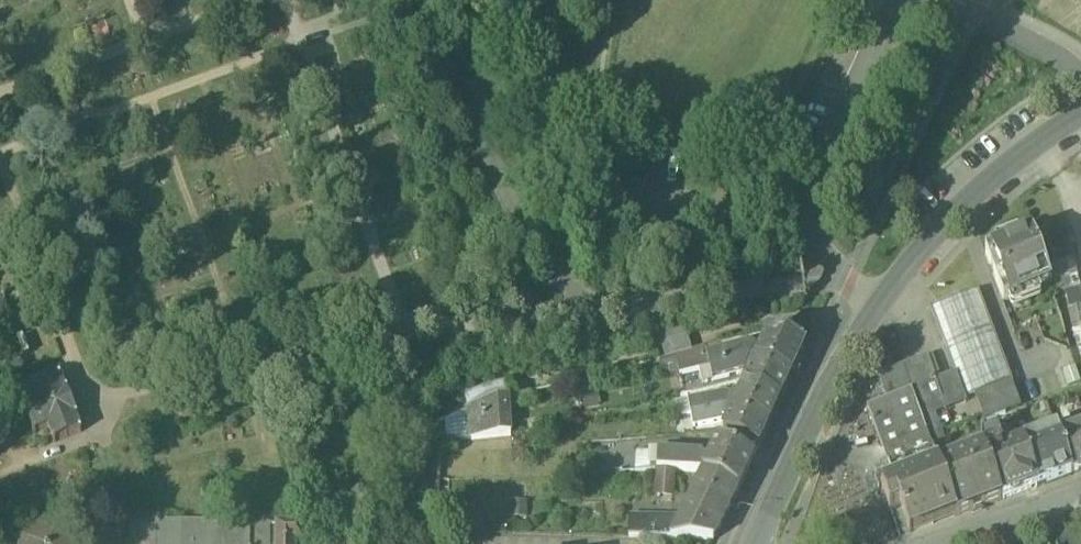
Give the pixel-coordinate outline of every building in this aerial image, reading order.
[(986,252),(1004,301),(1051,283),(1033,234),(986,252)] [(1049,242),(1057,260),(1075,252),(1068,234),(1049,242)] [(1057,260),(1050,261),(1053,275),(1078,271),(1075,257),(1057,260)] [(1078,271),(1053,275),(1056,292),(1062,291),(1080,287),(1078,271)] [(1080,287),(1062,291),(1065,307),(1066,306),(1080,304),(1080,287)] [(954,373),(964,399),(975,395),(1012,381),(979,290),(930,307),(954,373)] [(1066,306),(1070,327),(1071,327),(1080,325),(1080,304),(1066,306)] [(660,325),(663,337),(686,331),(683,320),(660,325)] [(1071,327),(1074,344),(1076,344),(1080,343),(1080,325),(1071,327)] [(770,327),(761,348),(757,356),(791,373),(805,342),(771,326),(770,327)] [(686,331),(663,337),(667,352),(675,350),(696,345),(692,330),(686,331)] [(700,365),(709,363),(707,351),(708,351),(706,342),(696,345),(675,350),(679,369),(697,366),(700,365)] [(748,342),(708,351),(707,351),(709,363),(752,354),(757,356),(761,348),(748,342)] [(663,373),(679,369),(675,350),(667,352),(659,354),(663,373)] [(752,354),(709,363),(712,377),(744,370),(745,368),(750,371),(757,356),(752,354)] [(750,371),(745,381),(780,397),(791,373),(757,356),(750,371)] [(912,390),(918,407),(943,398),(936,380),(927,356),(903,365),(912,390)] [(702,379),(712,377),(709,363),(700,365),(702,379)] [(877,375),(886,400),(912,390),(903,365),(877,375)] [(1080,381),(1075,366),(1063,370),(1068,386),(1080,381)] [(931,441),(939,466),(953,460),(936,413),(965,403),(964,399),(954,373),(936,380),(943,398),(918,407),(931,441)] [(738,379),(732,392),(738,395),(745,381),(740,378),(738,379)] [(54,445),(55,447),(57,446),(58,445),(67,441),(67,442),(69,441),(78,437),(78,438),(80,437),(80,438),(82,437),(81,435),(80,433),(76,424),(77,424),(76,422),(78,422),(77,419),(77,420),(76,418),(68,398),(69,398),(68,396),(69,396),(68,394),(66,395),(65,393),(61,384),(62,384),(61,382),(62,382),(61,380),(59,381),(57,382),(48,386),(48,385),(46,386),(37,390),(37,389),(35,390),(35,389),(33,390),(34,392),(35,392),(35,394),(39,403),(40,405),(38,406),(28,410),(28,409),(26,410),(26,409),(24,410),(25,412),(26,412),(26,414),(30,423),(30,425),(30,424),(34,434),(34,435),(35,438),(37,437),(36,436),(38,436),(38,435),(48,432),(50,432),(50,433),(54,443),(55,445),(54,445)] [(780,397),(745,381),(738,395),(734,404),(769,420),(780,397)] [(975,395),(984,420),(992,418),(1021,408),(1012,381),(975,395)] [(734,404),(738,395),(732,392),(725,389),(688,396),(688,397),(690,409),(729,402),(734,404)] [(918,407),(912,390),(886,400),(868,406),(881,443),(895,482),(939,466),(931,441),(918,407)] [(468,401),(468,403),(471,432),(471,433),(510,428),(508,391),(468,401)] [(682,410),(690,409),(688,397),(674,398),(675,411),(682,410)] [(725,410),(730,413),(734,404),(729,402),(690,409),(693,422),(722,417),(725,410)] [(450,434),(471,432),(468,403),(448,413),(450,434)] [(769,420),(734,404),(730,413),(723,428),(759,444),(769,420)] [(1080,468),(1080,411),(1069,415),(1075,431),(1060,436),(1073,471),(1080,468)] [(983,420),(983,435),(997,430),(992,418),(984,420),(983,420)] [(718,437),(754,454),(759,444),(723,428),(718,437)] [(1003,496),(1038,483),(1023,443),(1011,447),(1013,453),(1009,454),(1004,451),(997,430),(983,435),(983,439),(982,439),(985,448),(1003,496)] [(1057,430),(1047,434),(1049,440),(1060,436),(1057,430)] [(1038,483),(1073,471),(1060,436),(1049,440),(1047,434),(1023,443),(1038,483)] [(718,437),(708,459),(704,468),(739,485),(754,454),(718,437)] [(635,465),(648,465),(649,448),(636,447),(635,465)] [(648,465),(657,465),(659,449),(649,448),(648,465)] [(957,513),(1003,496),(985,448),(953,460),(939,466),(957,513)] [(703,469),(704,468),(708,459),(701,455),(702,452),(659,449),(657,465),(674,466),(703,469)] [(657,465),(656,480),(673,481),(674,466),(657,465)] [(895,482),(893,483),(901,505),(910,530),(957,513),(939,466),(895,482)] [(689,497),(724,514),(739,485),(704,468),(703,469),(689,497)] [(671,497),(673,481),(656,480),(655,495),(655,496),(671,497)] [(890,509),(901,505),(893,483),(882,487),(890,509)] [(528,497),(508,498),(508,513),(528,513),(528,497)] [(689,497),(678,521),(671,536),(713,537),(724,514),(689,497)] [(629,535),(671,536),(678,521),(667,514),(629,513),(629,535)] [(18,543),(72,543),(64,523),(17,541),(18,543)] [(1067,528),(1075,543),(1080,543),(1080,523),(1067,528)] [(270,527),(113,524),(113,543),(270,543),(270,527)] [(309,528),(277,527),(277,543),(309,543),(309,528)] [(1067,528),(1053,533),(1059,543),(1075,543),(1067,528)]
